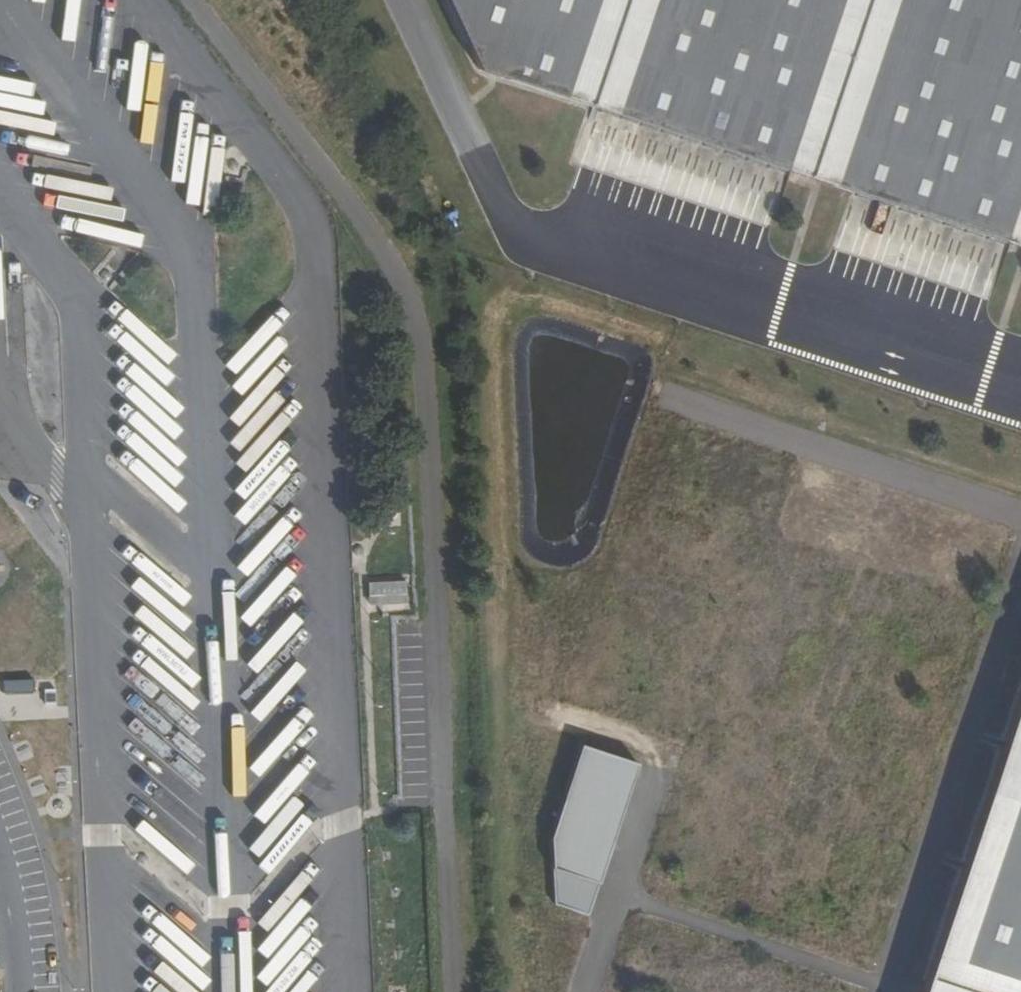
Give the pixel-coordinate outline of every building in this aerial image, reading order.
[(486,67),(1020,239),(1020,0),(454,0),(486,67)] [(405,577),(366,579),(367,603),(407,601),(405,577)] [(921,991),(1020,991),(1020,686),(921,991)] [(640,768),(584,747),(551,843),(552,902),(589,914),(640,768)]
